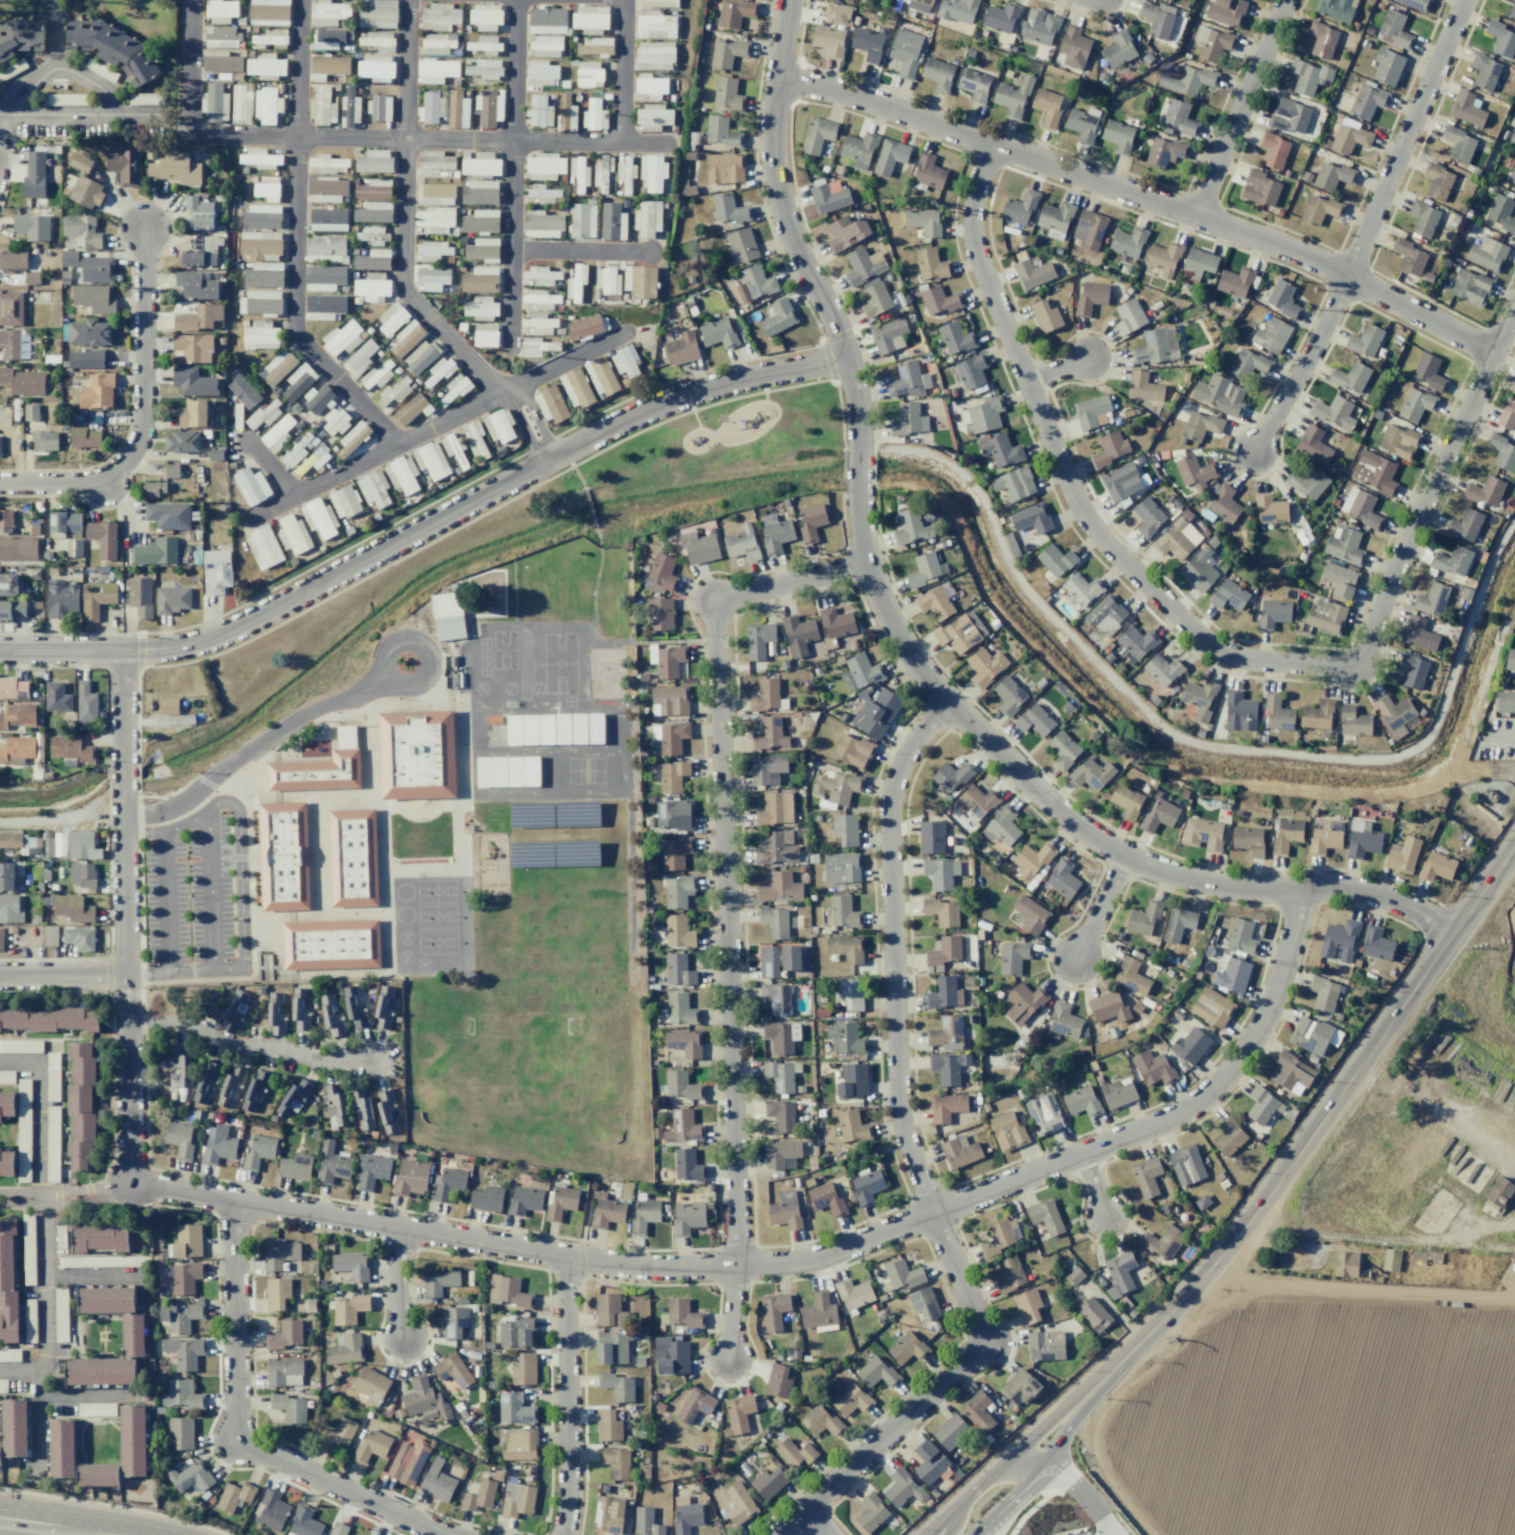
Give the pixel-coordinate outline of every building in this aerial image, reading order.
[(220,1),(220,0),(206,0),(206,24),(229,23),(229,17),(236,17),(236,1),(220,1)] [(248,24),(288,25),(288,0),(248,0),(248,24)] [(329,0),(325,0),(311,0),(311,19),(317,19),(317,26),(336,26),(336,19),(350,19),(350,4),(329,3),(329,0)] [(396,28),(397,0),(385,0),(359,0),(358,27),(396,28)] [(717,26),(720,0),(746,0),(758,2),(756,19),(740,17),(738,30),(717,26)] [(900,4),(901,0),(936,0),(931,15),(900,4)] [(935,15),(940,0),(946,0),(980,0),(971,25),(950,18),(949,20),(935,15)] [(1203,17),(1210,0),(1213,2),(1214,0),(1243,0),(1248,2),(1237,30),(1203,17)] [(1314,13),(1318,0),(1357,0),(1348,25),(1314,13)] [(1424,13),(1393,0),(1430,0),(1424,13)] [(1513,1),(1510,0),(1514,0),(1514,20),(1507,16),(1513,1)] [(1006,1),(1022,7),(1016,24),(1013,23),(1009,34),(981,24),(987,5),(1002,10),(1006,1)] [(1167,41),(1176,8),(1158,3),(1157,6),(1142,1),(1137,16),(1151,20),(1147,35),(1167,41)] [(420,24),(430,24),(430,31),(449,31),(449,24),(460,24),(460,9),(452,9),(452,4),(429,3),(429,8),(421,8),(420,24)] [(469,24),(475,24),(475,31),(500,31),(500,5),(470,4),(469,24)] [(825,4),(851,10),(849,20),(847,19),(845,27),(825,22),(826,15),(823,15),(825,4)] [(608,29),(608,7),(573,6),(573,29),(608,29)] [(1035,7),(1044,10),(1040,21),(1042,22),(1045,13),(1061,18),(1055,37),(1052,36),(1049,46),(1020,37),(1026,20),(1025,20),(1029,8),(1034,10),(1035,7)] [(566,8),(528,8),(528,34),(566,34),(566,8)] [(1386,8),(1406,16),(1399,31),(1413,37),(1408,49),(1391,42),(1392,39),(1376,32),(1386,8)] [(675,39),(676,16),(661,16),(661,12),(637,12),(636,38),(675,39)] [(1326,27),(1338,31),(1329,59),(1310,53),(1315,38),(1306,35),(1311,19),(1327,25),(1326,27)] [(1503,29),(1514,34),(1514,48),(1510,60),(1490,51),(1496,37),(1483,32),(1489,19),(1504,25),(1503,29)] [(13,56),(0,63),(0,25),(9,20),(43,20),(42,44),(18,44),(9,49),(13,56)] [(160,71),(138,85),(126,64),(119,61),(116,67),(96,55),(99,49),(92,45),(67,45),(67,20),(100,20),(143,43),(160,71)] [(1067,22),(1082,28),(1079,36),(1091,40),(1081,70),(1062,63),(1065,54),(1057,51),(1067,22)] [(845,43),(841,60),(825,57),(827,48),(810,44),(814,23),(845,30),(842,43),(845,43)] [(1219,30),(1236,36),(1231,51),(1221,48),(1216,64),(1196,57),(1200,47),(1192,44),(1193,39),(1192,39),(1197,24),(1218,32),(1219,30)] [(855,26),(884,36),(880,48),(882,48),(876,66),(862,61),(865,52),(848,46),(855,26)] [(1124,26),(1134,43),(1130,45),(1136,55),(1111,70),(1100,50),(1114,42),(1109,35),(1124,26)] [(240,48),(241,33),(234,33),(234,28),(204,27),(204,47),(240,48)] [(897,27),(922,36),(913,63),(918,65),(912,82),(896,77),(901,62),(887,57),(897,27)] [(286,44),(286,29),(262,29),(262,36),(250,35),(250,48),(263,49),(263,44),(286,44)] [(345,30),(312,29),(312,49),(337,49),(337,43),(344,43),(345,30)] [(376,52),(393,52),(393,32),(366,31),(366,37),(358,37),(358,45),(377,46),(376,52)] [(428,54),(447,54),(447,48),(455,48),(456,35),(422,34),(422,47),(428,47),(428,54)] [(465,42),(465,50),(482,50),(482,54),(501,54),(502,43),(496,43),(496,36),(477,36),(477,42),(465,42)] [(561,37),(532,36),(532,57),(560,57),(561,37)] [(714,37),(750,42),(748,58),(732,55),(730,69),(710,67),(714,37)] [(612,38),(583,38),(583,44),(576,44),(576,54),(613,54),(612,38)] [(641,69),(674,69),(674,42),(636,41),(636,62),(641,62),(641,69)] [(1379,46),(1406,58),(1393,87),(1371,77),(1377,62),(1373,60),(1379,46)] [(1476,50),(1504,62),(1491,93),(1471,84),(1478,69),(1469,65),(1476,50)] [(240,72),(241,56),(227,56),(227,51),(203,51),(202,71),(240,72)] [(1148,51),(1154,58),(1147,64),(1141,58),(1148,51)] [(285,59),(274,59),(274,52),(255,53),(255,58),(245,59),(245,75),(257,74),(257,80),(274,79),(274,76),(285,75),(285,59)] [(358,77),(370,77),(370,81),(392,82),(392,55),(358,54),(358,77)] [(27,67),(0,82),(0,68),(21,56),(27,67)] [(349,57),(313,56),(312,81),(325,82),(325,74),(349,75),(349,57)] [(926,56),(954,66),(949,78),(953,79),(947,96),(931,90),(934,81),(919,76),(926,56)] [(88,57),(118,74),(112,84),(82,67),(88,57)] [(1320,64),(1336,69),(1331,82),(1324,80),(1323,84),(1316,82),(1311,97),(1291,91),(1297,74),(1288,71),(1293,58),(1308,63),(1308,65),(1318,69),(1320,64)] [(501,79),(501,60),(463,59),(463,75),(479,75),(479,78),(501,79)] [(457,77),(457,60),(418,60),(417,83),(442,84),(442,77),(457,77)] [(557,85),(558,65),(547,65),(547,60),(526,60),(526,77),(533,77),(533,85),(557,85)] [(598,61),(576,61),(576,87),(603,87),(603,69),(598,68),(598,61)] [(1202,68),(1219,74),(1214,88),(1199,84),(1194,98),(1155,85),(1159,72),(1179,79),(1183,65),(1201,71),(1202,68)] [(962,67),(991,77),(986,89),(989,90),(983,107),(968,102),(971,92),(955,87),(962,67)] [(667,94),(667,78),(650,78),(650,73),(636,73),(636,93),(647,93),(647,101),(660,101),(660,94),(667,94)] [(1022,74),(1034,78),(1019,122),(1003,116),(1006,107),(991,102),(998,82),(1017,89),(1022,74)] [(715,76),(736,79),(734,95),(744,96),(742,112),(724,110),(725,107),(712,106),(715,76)] [(201,92),(200,112),(205,112),(205,121),(227,122),(228,93),(221,93),(221,82),(206,82),(206,92),(201,92)] [(1363,82),(1390,94),(1384,109),(1375,105),(1368,120),(1349,112),(1363,82)] [(251,91),(245,91),(245,85),(232,85),(231,124),(251,124),(251,91)] [(359,97),(353,97),(353,86),(345,85),(344,97),(340,97),(339,125),(358,126),(359,97)] [(310,99),(309,124),(335,124),(336,103),(329,103),(329,86),(314,86),(313,99),(310,99)] [(1036,87),(1049,91),(1061,96),(1059,104),(1062,105),(1053,131),(1039,127),(1044,112),(1030,107),(1036,87)] [(254,123),(275,123),(276,113),(282,113),(282,98),(276,98),(276,89),(255,88),(254,123)] [(1458,88),(1475,95),(1471,105),(1488,113),(1481,128),(1448,114),(1458,88)] [(468,98),(461,98),(461,90),(448,90),(447,128),(468,129),(468,98)] [(128,93),(128,105),(164,105),(164,93),(128,93)] [(437,123),(437,116),(443,116),(443,94),(422,93),(422,107),(417,107),(416,123),(437,123)] [(501,121),(502,93),(474,93),(474,110),(479,110),(479,128),(494,128),(495,121),(501,121)] [(575,106),(569,105),(569,93),(559,93),(558,131),(575,132),(575,106)] [(88,94),(88,106),(42,106),(42,94),(88,94)] [(551,127),(551,106),(545,106),(546,95),(529,94),(528,126),(551,127)] [(390,121),(390,95),(367,95),(367,114),(371,114),(370,121),(390,121)] [(1278,97),(1311,108),(1302,134),(1285,128),(1284,132),(1267,126),(1278,97)] [(607,110),(600,110),(600,98),(587,98),(587,111),(582,111),(582,129),(606,129),(607,110)] [(1170,98),(1190,105),(1185,118),(1199,123),(1194,138),(1177,132),(1179,127),(1161,121),(1170,98)] [(673,125),(672,110),(664,110),(664,105),(637,106),(637,132),(660,131),(660,125),(673,125)] [(1070,107),(1098,118),(1094,129),(1097,130),(1091,147),(1075,141),(1079,132),(1063,126),(1070,107)] [(707,114),(727,116),(726,132),(741,133),(740,147),(723,146),(723,142),(705,141),(707,114)] [(809,117),(837,124),(833,141),(822,138),(817,156),(800,152),(809,117)] [(1106,118),(1135,128),(1131,140),(1134,141),(1128,158),(1112,152),(1115,143),(1099,138),(1106,118)] [(1343,118),(1371,130),(1364,145),(1356,142),(1349,157),(1330,148),(1343,118)] [(1477,141),(1467,165),(1447,157),(1453,143),(1440,137),(1445,123),(1465,131),(1463,135),(1477,141)] [(1162,126),(1172,129),(1170,134),(1160,131),(1162,126)] [(1262,129),(1279,135),(1278,139),(1290,143),(1281,171),(1260,164),(1265,149),(1256,146),(1262,129)] [(864,131),(879,136),(872,156),(870,156),(864,171),(850,166),(853,159),(839,154),(846,134),(861,140),(864,131)] [(1172,140),(1188,146),(1184,160),(1175,157),(1173,163),(1167,161),(1164,169),(1144,162),(1153,136),(1171,142),(1172,140)] [(883,138),(910,147),(905,164),(894,161),(888,178),(872,172),(883,138)] [(76,148),(88,154),(86,158),(93,161),(85,177),(102,186),(100,191),(105,193),(98,206),(93,203),(90,209),(60,194),(64,186),(71,190),(81,171),(68,164),(76,148)] [(238,164),(255,164),(255,168),(282,167),(281,155),(265,155),(265,148),(246,148),(246,154),(238,154),(238,164)] [(107,150),(140,150),(140,187),(119,187),(119,171),(107,171),(107,150)] [(354,172),(391,172),(391,150),(365,150),(365,157),(354,157),(354,172)] [(44,151),(44,197),(22,197),(22,176),(26,176),(26,151),(44,151)] [(418,168),(455,169),(455,156),(442,156),(442,151),(418,151),(418,168)] [(461,158),(461,175),(500,175),(501,159),(493,159),(493,152),(474,151),(474,159),(461,158)] [(684,159),(694,159),(694,151),(684,151),(684,159)] [(926,186),(940,191),(947,170),(931,165),(934,156),(919,151),(907,186),(924,192),(926,186)] [(200,163),(200,184),(179,184),(179,181),(168,181),(168,178),(146,178),(146,163),(159,163),(159,158),(165,158),(164,153),(188,153),(188,163),(200,163)] [(706,154),(743,153),(744,182),(707,184),(706,154)] [(315,172),(347,173),(347,159),(328,159),(328,156),(309,155),(309,166),(316,166),(315,172)] [(556,180),(556,174),(565,174),(565,155),(526,155),(526,180),(556,180)] [(592,164),(592,186),(598,186),(599,194),(607,194),(607,171),(612,171),(611,155),(600,155),(600,163),(592,164)] [(1325,155),(1353,167),(1347,182),(1338,178),(1331,193),(1312,185),(1325,155)] [(616,163),(615,181),(622,181),(622,195),(630,195),(630,177),(636,178),(636,165),(630,164),(630,156),(623,156),(623,163),(616,163)] [(661,193),(661,178),(665,178),(665,156),(639,156),(639,179),(646,179),(645,193),(661,193)] [(575,194),(583,194),(583,186),(588,186),(588,166),(583,166),(584,157),(568,157),(568,177),(575,177),(575,194)] [(1428,160),(1446,168),(1444,171),(1454,175),(1442,203),(1423,195),(1430,179),(1421,175),(1428,160)] [(1506,180),(1514,161),(1514,184),(1506,180)] [(1473,166),(1481,169),(1478,177),(1470,174),(1473,166)] [(1249,168),(1265,173),(1263,178),(1281,184),(1273,208),(1239,197),(1249,168)] [(265,197),(265,202),(278,202),(279,177),(259,176),(259,183),(252,183),(252,196),(265,197)] [(347,179),(308,178),(308,201),(340,202),(340,195),(347,196),(347,179)] [(390,199),(391,179),(368,179),(368,185),(354,185),(353,198),(390,199)] [(681,180),(682,187),(679,187),(681,196),(697,194),(695,185),(687,186),(686,179),(681,180)] [(498,204),(498,181),(468,181),(468,188),(461,188),(461,203),(498,204)] [(846,187),(852,204),(818,215),(809,188),(826,182),(829,193),(846,187)] [(416,205),(454,205),(454,185),(416,184),(416,205)] [(543,189),(543,186),(524,186),(524,196),(534,197),(534,204),(553,204),(553,197),(560,197),(560,190),(543,189)] [(1026,188),(1041,193),(1034,211),(1029,209),(1024,225),(999,217),(1006,197),(1020,202),(1026,188)] [(1313,190),(1340,203),(1334,218),(1325,214),(1319,229),(1299,221),(1313,190)] [(711,195),(731,192),(734,208),(749,205),(751,221),(733,224),(732,219),(715,222),(711,195)] [(1495,192),(1514,201),(1508,216),(1514,219),(1514,236),(1499,229),(1501,225),(1484,217),(1495,192)] [(212,200),(213,229),(192,230),(191,214),(188,214),(188,209),(185,209),(185,194),(198,194),(198,201),(212,200)] [(1413,198),(1429,204),(1428,207),(1440,213),(1429,240),(1409,231),(1415,216),(1407,213),(1413,198)] [(1060,200),(1077,206),(1071,223),(1067,222),(1061,241),(1046,235),(1048,228),(1035,224),(1042,203),(1057,209),(1060,200)] [(660,202),(639,201),(638,210),(634,210),(633,230),(638,230),(638,238),(653,238),(653,231),(660,231),(660,202)] [(352,208),(352,222),(392,222),(392,202),(363,202),(363,208),(352,208)] [(600,240),(625,241),(626,213),(619,213),(619,203),(601,202),(600,240)] [(569,237),(594,238),(595,204),(570,204),(569,228),(570,228),(569,237)] [(243,227),(280,228),(280,205),(243,205),(243,227)] [(346,231),(346,209),(309,208),(309,230),(346,231)] [(454,208),(415,208),(415,227),(422,227),(423,234),(447,233),(447,227),(454,227),(454,208)] [(1081,208),(1108,217),(1096,252),(1080,247),(1082,241),(1071,237),(1081,208)] [(498,210),(473,210),(472,216),(461,216),(461,232),(498,233),(498,210)] [(562,215),(543,215),(543,210),(524,210),(524,237),(562,237),(562,215)] [(940,210),(941,238),(923,238),(922,226),(904,226),(904,210),(940,210)] [(1453,212),(1461,216),(1455,229),(1447,226),(1453,212)] [(12,215),(49,215),(49,241),(26,241),(26,234),(12,234),(12,215)] [(863,215),(872,233),(833,254),(826,241),(833,238),(827,225),(845,215),(849,223),(863,215)] [(63,216),(93,216),(93,234),(101,233),(101,249),(73,249),(73,238),(63,238),(63,216)] [(725,234),(748,225),(759,256),(742,262),(738,251),(732,253),(725,234)] [(1133,225),(1149,231),(1142,250),(1139,249),(1136,258),(1108,249),(1115,229),(1129,234),(1133,225)] [(388,244),(389,234),(382,233),(383,227),(360,226),(359,239),(370,240),(369,244),(388,244)] [(280,232),(239,232),(238,254),(248,254),(248,261),(279,261),(280,232)] [(1411,246),(1428,254),(1418,277),(1399,269),(1405,255),(1391,249),(1397,237),(1403,239),(1405,233),(1414,237),(1411,242),(1413,243),(1411,246)] [(1482,235),(1508,248),(1496,274),(1463,258),(1471,242),(1478,245),(1482,235)] [(215,236),(215,266),(182,266),(182,250),(201,250),(201,236),(215,236)] [(344,238),(305,238),(306,261),(345,261),(344,238)] [(498,263),(498,239),(473,238),(473,245),(464,245),(464,258),(483,258),(483,263),(498,263)] [(1168,240),(1185,246),(1179,263),(1175,262),(1169,280),(1160,277),(1162,270),(1143,263),(1150,243),(1165,249),(1168,240)] [(439,261),(439,255),(452,255),(453,243),(418,243),(418,261),(439,261)] [(946,260),(949,276),(921,281),(914,249),(935,245),(938,262),(946,260)] [(883,259),(888,268),(851,288),(844,274),(852,270),(844,255),(862,246),(867,256),(872,264),(883,259)] [(1189,247),(1219,257),(1213,273),(1202,269),(1199,276),(1181,269),(1189,247)] [(390,250),(368,249),(368,256),(352,256),(352,269),(389,270),(390,250)] [(77,257),(113,257),(113,282),(81,282),(81,266),(60,266),(60,250),(77,250),(77,257)] [(878,250),(883,259),(872,264),(867,256),(878,250)] [(27,269),(0,269),(0,251),(27,251),(27,269)] [(1050,260),(1056,277),(1023,290),(1012,263),(1027,257),(1032,268),(1050,260)] [(243,269),(243,286),(282,287),(282,263),(251,263),(251,269),(243,269)] [(758,263),(764,279),(773,275),(779,290),(742,305),(734,286),(743,282),(739,271),(758,263)] [(566,278),(565,301),(580,301),(581,284),(586,284),(586,264),(573,264),(573,279),(566,278)] [(345,285),(345,266),(305,266),(305,291),(334,291),(334,284),(345,285)] [(630,298),(656,299),(656,266),(624,266),(623,290),(630,290),(630,298)] [(1240,266),(1255,271),(1250,288),(1247,287),(1243,299),(1215,289),(1222,269),(1237,275),(1240,266)] [(498,292),(498,267),(472,267),(472,274),(460,273),(460,291),(498,292)] [(533,286),(553,285),(553,280),(561,280),(561,271),(548,271),(548,267),(522,268),(523,280),(533,279),(533,286)] [(440,292),(440,284),(449,284),(450,269),(416,268),(415,283),(422,283),(421,291),(440,292)] [(615,268),(595,268),(595,288),(602,288),(601,294),(620,295),(621,274),(615,274),(615,268)] [(1460,268),(1477,276),(1479,272),(1495,280),(1481,309),(1448,293),(1460,268)] [(201,279),(218,279),(218,299),(182,299),(182,286),(175,286),(175,271),(201,271),(201,279)] [(1425,271),(1435,276),(1431,284),(1422,279),(1425,271)] [(24,273),(39,272),(39,285),(24,285),(24,273)] [(387,296),(388,273),(365,273),(364,280),(352,279),(352,296),(363,296),(363,302),(382,302),(382,296),(387,296)] [(879,276),(893,306),(866,319),(859,306),(866,303),(860,290),(863,288),(861,285),(879,276)] [(1277,278),(1295,288),(1288,302),(1301,309),(1295,321),(1279,313),(1281,310),(1264,301),(1277,278)] [(1108,284),(1106,305),(1091,303),(1089,318),(1073,316),(1075,298),(1080,299),(1082,281),(1108,284)] [(957,291),(964,307),(948,314),(945,308),(928,315),(919,291),(939,283),(944,297),(957,291)] [(72,285),(108,285),(108,299),(115,299),(114,315),(89,315),(90,305),(71,305),(72,285)] [(238,313),(281,314),(281,291),(246,290),(245,298),(238,298),(238,313)] [(22,325),(0,325),(0,291),(22,291),(22,325)] [(546,291),(522,291),(522,303),(534,303),(533,308),(560,308),(561,295),(546,295),(546,291)] [(306,320),(338,320),(337,314),(345,313),(344,295),(305,295),(306,320)] [(463,315),(473,315),(473,319),(498,319),(498,303),(491,303),(491,296),(472,296),(472,302),(463,302),(463,315)] [(770,304),(785,296),(798,322),(765,338),(758,323),(775,314),(770,304)] [(1134,296),(1147,322),(1121,337),(1114,324),(1121,320),(1114,307),(1134,296)] [(1055,306),(1063,324),(1041,334),(1028,305),(1044,298),(1049,309),(1055,306)] [(374,323),(389,337),(409,315),(394,301),(374,323)] [(222,304),(222,320),(212,320),(212,327),(197,328),(197,330),(173,330),(173,316),(180,316),(180,314),(196,314),(196,304),(222,304)] [(565,324),(570,341),(603,331),(598,313),(565,324)] [(545,315),(521,315),(521,327),(532,327),(532,334),(551,334),(551,327),(557,327),(557,319),(545,319),(545,315)] [(732,327),(739,344),(723,350),(720,342),(705,347),(697,326),(725,315),(730,328),(732,327)] [(868,328),(902,316),(908,332),(890,338),(894,350),(878,356),(868,328)] [(1271,316),(1292,328),(1277,355),(1250,340),(1256,328),(1262,331),(1271,316)] [(426,333),(413,318),(393,336),(398,341),(388,350),(397,360),(426,333)] [(84,319),(96,319),(96,322),(110,322),(110,345),(68,345),(68,322),(84,322),(84,319)] [(338,330),(334,326),(318,341),(333,356),(361,330),(350,319),(338,330)] [(971,330),(978,346),(960,353),(959,351),(948,355),(937,327),(956,319),(962,334),(971,330)] [(242,349),(279,348),(279,328),(271,328),(270,320),(251,320),(251,327),(242,327),(242,349)] [(1366,321),(1386,331),(1372,359),(1363,354),(1362,356),(1343,347),(1351,332),(1358,336),(1366,321)] [(497,324),(474,324),(473,347),(497,347),(497,324)] [(1163,327),(1169,360),(1148,364),(1148,360),(1133,363),(1130,348),(1145,346),(1143,331),(1163,327)] [(677,333),(692,329),(700,357),(669,366),(662,342),(679,338),(677,333)] [(2,344),(0,344),(0,330),(20,331),(20,359),(2,359),(2,344)] [(171,334),(212,335),(212,362),(182,362),(182,350),(171,350),(171,334)] [(559,343),(540,342),(540,338),(521,337),(521,357),(540,357),(540,350),(559,350),(559,343)] [(367,366),(363,361),(377,348),(368,338),(340,365),(353,379),(367,366)] [(415,376),(439,353),(425,338),(401,361),(415,376)] [(625,371),(628,379),(639,374),(635,365),(639,363),(631,344),(609,354),(617,374),(625,371)] [(1258,353),(1273,362),(1265,375),(1253,368),(1245,380),(1227,369),(1241,347),(1256,356),(1258,353)] [(298,363),(284,348),(257,373),(272,388),(298,363)] [(103,349),(103,368),(68,368),(68,352),(87,352),(87,350),(103,349)] [(1422,350),(1441,359),(1435,374),(1448,380),(1441,394),(1425,387),(1427,383),(1410,375),(1422,350)] [(981,351),(987,366),(980,369),(985,382),(965,391),(953,363),(981,351)] [(358,380),(367,390),(373,383),(378,388),(392,375),(387,370),(392,365),(387,359),(375,370),(372,367),(358,380)] [(926,373),(929,385),(921,387),(924,396),(905,398),(904,394),(888,397),(884,382),(899,378),(895,363),(915,359),(919,375),(926,373)] [(1353,360),(1372,370),(1359,394),(1345,386),(1343,389),(1326,380),(1333,367),(1346,374),(1353,360)] [(285,380),(289,385),(280,395),(290,404),(317,376),(303,362),(285,380)] [(10,386),(0,386),(0,367),(12,367),(12,371),(44,372),(43,395),(10,394),(10,386)] [(171,367),(197,367),(197,377),(216,377),(216,395),(180,395),(180,386),(171,386),(171,367)] [(559,374),(571,409),(593,402),(581,367),(559,374)] [(1130,369),(1147,371),(1146,382),(1165,385),(1162,402),(1126,397),(1130,369)] [(1211,372),(1245,387),(1239,402),(1244,405),(1238,419),(1211,407),(1212,405),(1201,400),(1200,402),(1189,397),(1197,379),(1206,384),(1211,372)] [(113,373),(113,388),(111,388),(111,407),(79,408),(78,386),(88,385),(88,374),(113,373)] [(261,398),(238,373),(225,386),(247,410),(261,398)] [(385,413),(414,386),(404,375),(390,389),(388,387),(373,401),(385,413)] [(570,417),(554,381),(537,389),(539,394),(534,397),(544,421),(551,418),(553,424),(570,417)] [(336,396),(324,384),(315,392),(311,387),(289,406),(305,424),(336,396)] [(1423,390),(1438,397),(1431,412),(1423,408),(1415,424),(1397,415),(1410,387),(1421,392),(1423,390)] [(1172,391),(1178,394),(1173,405),(1167,402),(1172,391)] [(428,404),(417,392),(392,415),(403,427),(428,404)] [(1107,393),(1112,410),(1104,412),(1107,423),(1081,431),(1072,404),(1107,393)] [(982,398),(1000,394),(1005,411),(998,413),(1001,427),(972,434),(965,408),(983,403),(982,398)] [(1335,394),(1353,404),(1347,416),(1355,421),(1349,432),(1324,418),(1323,421),(1308,412),(1315,399),(1328,407),(1335,394)] [(1507,397),(1514,401),(1514,421),(1510,431),(1494,423),(1507,397)] [(243,421),(253,432),(263,422),(266,425),(284,408),(274,398),(262,410),(259,407),(243,421)] [(185,400),(207,400),(207,426),(178,426),(178,407),(185,407),(185,400)] [(897,403),(918,402),(918,416),(927,416),(928,431),(907,432),(907,435),(889,436),(888,419),(897,419),(897,403)] [(38,404),(38,421),(23,421),(23,404),(38,404)] [(1122,412),(1124,418),(1139,413),(1137,408),(1122,412)] [(502,409),(483,418),(496,445),(515,436),(502,409)] [(1208,414),(1224,421),(1219,435),(1204,429),(1199,443),(1180,435),(1190,410),(1207,417),(1208,414)] [(260,437),(273,451),(289,437),(285,432),(295,423),(286,413),(260,437)] [(338,442),(343,446),(336,454),(343,460),(371,430),(360,419),(338,442)] [(479,453),(482,460),(489,457),(480,435),(483,434),(477,420),(466,425),(470,434),(464,437),(473,456),(479,453)] [(1308,423),(1323,431),(1318,441),(1334,451),(1325,466),(1294,448),(1308,423)] [(1406,427),(1421,434),(1409,462),(1375,446),(1386,423),(1404,431),(1406,427)] [(101,430),(100,446),(72,445),(72,427),(87,427),(87,430),(101,430)] [(1126,439),(1130,450),(1109,459),(1111,464),(1094,470),(1088,456),(1102,450),(1097,436),(1116,428),(1121,440),(1126,439)] [(57,431),(57,450),(35,450),(35,440),(31,440),(31,431),(57,431)] [(171,431),(195,431),(195,434),(199,434),(199,451),(163,451),(163,435),(171,435),(171,431)] [(1019,444),(1025,459),(996,470),(989,452),(980,456),(975,443),(1005,431),(1011,447),(1019,444)] [(1492,431),(1514,443),(1514,466),(1511,474),(1491,464),(1498,451),(1485,444),(1492,431)] [(446,456),(454,453),(461,471),(468,468),(454,432),(439,438),(446,456)] [(419,470),(425,467),(432,482),(451,473),(435,440),(410,452),(419,470)] [(292,471),(299,478),(312,466),(316,470),(331,456),(320,445),(292,471)] [(208,449),(208,460),(224,460),(224,449),(208,449)] [(1362,449),(1397,464),(1390,480),(1398,484),(1391,499),(1375,492),(1376,489),(1349,476),(1355,463),(1363,467),(1364,464),(1357,461),(1362,449)] [(1212,461),(1219,476),(1204,482),(1206,487),(1196,491),(1192,482),(1184,486),(1173,461),(1193,453),(1199,467),(1212,461)] [(1142,454),(1145,460),(1137,464),(1134,458),(1142,454)] [(383,465),(392,489),(401,486),(404,495),(419,490),(415,480),(419,479),(410,455),(383,465)] [(1131,460),(1138,474),(1136,475),(1142,488),(1113,503),(1099,477),(1131,460)] [(988,479),(1031,462),(1036,475),(1030,478),(1035,492),(1008,503),(1002,487),(993,491),(988,479)] [(164,464),(178,464),(178,478),(164,478),(164,464)] [(252,475),(248,466),(232,475),(249,507),(271,495),(259,471),(252,475)] [(1315,467),(1330,481),(1312,501),(1299,489),(1296,492),(1283,481),(1294,468),(1305,478),(1315,467)] [(355,481),(366,504),(373,501),(377,511),(392,504),(384,489),(389,488),(379,468),(355,481)] [(1487,475),(1506,483),(1493,511),(1460,496),(1467,481),(1481,488),(1487,475)] [(1222,480),(1236,490),(1230,498),(1242,507),(1230,524),(1206,507),(1213,497),(1211,495),(1222,480)] [(164,483),(164,492),(157,492),(157,497),(142,497),(142,483),(164,483)] [(328,493),(338,520),(361,511),(352,484),(328,493)] [(1350,485),(1376,497),(1369,512),(1384,519),(1377,532),(1361,524),(1362,521),(1338,509),(1350,485)] [(1254,493),(1270,493),(1270,501),(1288,501),(1288,522),(1258,523),(1257,512),(1255,512),(1254,493)] [(1174,499),(1169,503),(1165,499),(1170,494),(1174,499)] [(1146,495),(1167,518),(1157,526),(1159,528),(1146,540),(1136,528),(1143,521),(1131,509),(1146,495)] [(323,508),(319,498),(299,506),(309,531),(317,528),(322,540),(339,533),(328,505),(323,508)] [(1176,498),(1183,505),(1178,510),(1171,502),(1176,498)] [(1041,502),(1052,528),(1035,535),(1031,525),(1015,531),(1009,515),(1041,502)] [(144,503),(189,503),(189,529),(156,529),(156,520),(144,520),(144,503)] [(798,509),(823,503),(828,523),(814,527),(817,541),(803,545),(798,527),(803,526),(798,509)] [(931,524),(934,536),(895,546),(891,531),(900,528),(896,512),(916,506),(922,526),(931,524)] [(1465,506),(1485,516),(1472,544),(1443,531),(1450,517),(1458,521),(1465,506)] [(1185,507),(1193,515),(1188,522),(1179,514),(1185,507)] [(11,532),(0,532),(0,510),(11,510),(11,532)] [(49,512),(81,512),(81,538),(72,539),(72,532),(63,532),(63,538),(49,538),(49,512)] [(276,533),(284,550),(290,547),(294,555),(312,547),(300,519),(295,521),(291,513),(277,519),(282,530),(276,533)] [(758,518),(764,538),(762,539),(767,556),(782,551),(780,543),(795,538),(790,519),(777,522),(774,513),(758,518)] [(1179,514),(1202,537),(1179,561),(1168,549),(1161,556),(1149,544),(1179,514)] [(749,521),(754,538),(755,538),(761,559),(746,563),(744,554),(728,558),(722,537),(743,532),(741,523),(749,521)] [(29,522),(38,522),(38,534),(29,534),(29,522)] [(85,522),(116,522),(115,560),(98,560),(98,539),(85,539),(85,522)] [(283,561),(268,525),(243,535),(259,571),(283,561)] [(1341,526),(1361,533),(1356,549),(1365,552),(1360,566),(1343,561),(1343,558),(1323,551),(1328,535),(1337,539),(1341,526)] [(1205,528),(1210,533),(1205,537),(1200,532),(1205,528)] [(714,533),(720,557),(689,565),(684,546),(681,547),(678,535),(695,530),(696,538),(714,533)] [(1010,530),(1021,556),(1013,559),(1003,534),(1010,530)] [(1212,535),(1219,541),(1213,548),(1206,542),(1212,535)] [(36,560),(0,560),(0,536),(36,537),(36,560)] [(155,536),(176,536),(176,563),(131,564),(131,546),(146,546),(146,543),(155,543),(155,536)] [(72,539),(55,539),(55,552),(65,552),(65,557),(81,557),(81,538),(72,539)] [(1069,548),(1080,559),(1066,573),(1063,570),(1055,578),(1035,557),(1050,543),(1061,555),(1069,548)] [(1205,543),(1214,552),(1209,557),(1214,561),(1210,566),(1219,574),(1200,593),(1178,571),(1205,543)] [(1454,544),(1474,553),(1463,579),(1428,564),(1435,550),(1448,556),(1454,544)] [(202,550),(229,548),(232,586),(222,587),(223,594),(205,595),(202,550)] [(672,594),(679,578),(670,574),(676,557),(657,550),(646,580),(654,583),(652,590),(663,594),(664,591),(672,594)] [(932,550),(941,574),(933,577),(934,581),(910,590),(904,575),(917,570),(913,558),(932,550)] [(1325,561),(1359,573),(1350,600),(1331,594),(1335,583),(1320,577),(1325,561)] [(1094,577),(1105,590),(1082,611),(1060,586),(1076,572),(1087,584),(1094,577)] [(19,596),(0,596),(0,576),(5,576),(5,573),(19,574),(19,596)] [(1225,577),(1251,595),(1241,609),(1236,610),(1224,601),(1219,609),(1208,601),(1225,577)] [(128,578),(152,578),(152,619),(136,619),(136,606),(128,606),(128,578)] [(47,618),(69,618),(69,613),(79,612),(78,583),(62,583),(62,579),(47,579),(47,618)] [(1431,579),(1452,586),(1441,618),(1411,608),(1416,592),(1425,596),(1431,579)] [(82,583),(116,584),(116,604),(98,604),(98,620),(82,620),(82,583)] [(939,585),(955,611),(937,622),(928,608),(921,613),(912,599),(929,588),(931,591),(939,585)] [(156,587),(189,588),(189,608),(170,608),(170,615),(156,615),(156,587)] [(429,596),(435,641),(465,637),(459,592),(429,596)] [(1108,593),(1128,614),(1118,623),(1121,626),(1104,642),(1082,618),(1108,593)] [(645,598),(671,597),(672,630),(648,630),(647,616),(646,616),(645,598)] [(1318,598),(1348,608),(1338,636),(1303,624),(1309,607),(1314,609),(1318,598)] [(1291,601),(1290,622),(1273,621),(1272,630),(1256,630),(1258,599),(1291,601)] [(10,620),(0,620),(0,600),(24,600),(24,617),(10,616),(10,620)] [(851,611),(856,631),(827,639),(824,626),(822,627),(817,610),(833,606),(835,615),(851,611)] [(969,608),(932,635),(940,646),(948,641),(958,655),(987,634),(969,608)] [(814,618),(819,639),(804,642),(808,655),(792,659),(781,617),(795,613),(797,623),(814,618)] [(1409,613),(1426,619),(1422,631),(1440,637),(1435,653),(1400,641),(1409,613)] [(746,625),(775,624),(775,642),(764,642),(764,660),(747,661),(746,625)] [(1149,629),(1160,641),(1139,662),(1116,639),(1130,624),(1142,636),(1149,629)] [(668,646),(686,646),(686,661),(677,661),(677,678),(656,678),(656,648),(668,648),(668,646)] [(997,650),(1008,662),(991,678),(993,680),(980,692),(969,679),(976,672),(965,659),(980,646),(990,657),(997,650)] [(1508,648),(1514,649),(1514,669),(1514,671),(1505,669),(1508,648)] [(1402,651),(1430,660),(1420,691),(1401,684),(1406,669),(1397,666),(1402,651)] [(878,663),(885,678),(869,686),(868,683),(857,688),(844,661),(862,652),(870,667),(878,663)] [(1173,657),(1186,669),(1174,681),(1172,679),(1163,688),(1141,667),(1156,652),(1168,663),(1173,657)] [(1028,697),(1019,706),(1021,708),(1008,721),(996,708),(1002,702),(991,690),(1006,675),(1028,697)] [(757,678),(778,677),(778,710),(749,710),(748,695),(757,694),(757,678)] [(27,698),(0,698),(0,678),(15,678),(15,681),(27,681),(27,698)] [(1205,679),(1219,685),(1208,709),(1213,711),(1206,726),(1191,719),(1196,708),(1178,700),(1186,681),(1201,688),(1205,679)] [(77,680),(77,720),(97,720),(97,693),(88,693),(88,680),(77,680)] [(45,681),(45,710),(71,710),(71,694),(62,694),(62,681),(45,681)] [(651,715),(688,714),(687,685),(650,687),(651,715)] [(882,687),(903,699),(878,740),(849,722),(857,708),(860,709),(866,698),(872,702),(882,687)] [(1225,688),(1242,690),(1242,699),(1258,700),(1256,732),(1222,729),(1225,688)] [(1497,691),(1514,691),(1514,712),(1497,713),(1497,691)] [(1265,692),(1281,694),(1280,708),(1296,710),(1294,732),(1262,729),(1265,692)] [(1404,697),(1417,714),(1401,725),(1405,733),(1394,741),(1377,717),(1380,715),(1371,702),(1384,693),(1393,705),(1404,697)] [(160,697),(178,698),(177,714),(160,714),(160,697)] [(1319,698),(1334,699),(1331,729),(1300,726),(1302,706),(1318,707),(1319,698)] [(1035,702),(1057,724),(1041,739),(1028,727),(1022,733),(1012,722),(1025,709),(1026,710),(1035,702)] [(6,730),(0,730),(0,714),(4,714),(4,704),(34,704),(34,725),(6,725),(6,730)] [(1340,704),(1354,705),(1354,714),(1372,715),(1371,736),(1339,735),(1340,704)] [(377,713),(381,800),(456,798),(453,711),(377,713)] [(180,715),(181,724),(195,723),(194,714),(180,715)] [(759,716),(780,715),(780,737),(788,736),(788,746),(769,747),(769,750),(751,750),(750,732),(760,732),(759,716)] [(507,716),(490,716),(491,746),(507,745),(507,716)] [(523,716),(507,716),(507,745),(524,745),(523,716)] [(539,716),(523,716),(524,745),(540,745),(539,716)] [(554,716),(555,745),(540,745),(539,716),(554,716)] [(660,755),(680,754),(680,738),(689,738),(689,721),(672,722),(672,724),(651,725),(651,739),(659,739),(660,755)] [(1060,729),(1082,750),(1073,759),(1074,761),(1062,773),(1050,762),(1057,755),(1046,744),(1060,729)] [(860,737),(876,745),(862,773),(843,763),(844,762),(830,755),(842,732),(859,741),(860,737)] [(80,736),(80,745),(94,745),(94,762),(77,763),(77,757),(50,757),(50,737),(80,736)] [(4,762),(0,762),(0,746),(3,746),(4,737),(35,737),(35,758),(23,758),(23,765),(4,764),(4,762)] [(266,763),(268,791),(360,788),(359,749),(332,750),(332,761),(266,763)] [(750,756),(786,754),(787,773),(778,773),(778,784),(751,785),(750,756)] [(1106,761),(1116,771),(1096,792),(1083,780),(1077,787),(1066,776),(1087,755),(1100,767),(1106,761)] [(508,757),(477,758),(477,788),(509,787),(508,757)] [(525,787),(509,787),(508,757),(524,757),(525,787)] [(524,757),(539,757),(540,787),(525,787),(524,757)] [(660,793),(681,792),(680,775),(690,775),(689,761),(671,761),(671,763),(659,764),(660,793)] [(964,762),(975,773),(963,785),(960,781),(947,794),(929,776),(944,761),(954,771),(964,762)] [(846,772),(864,776),(860,793),(850,791),(847,807),(835,804),(834,809),(818,806),(819,799),(827,801),(829,790),(823,789),(821,796),(811,793),(815,774),(832,778),(833,772),(846,774),(846,772)] [(1117,781),(1144,796),(1138,807),(1141,809),(1133,823),(1118,815),(1122,808),(1107,799),(1117,781)] [(990,789),(1001,800),(974,827),(966,819),(972,813),(968,809),(964,813),(953,802),(971,783),(983,795),(990,789)] [(1481,796),(1493,803),(1498,795),(1486,788),(1481,796)] [(1155,789),(1161,793),(1158,798),(1180,810),(1170,829),(1157,823),(1151,835),(1137,828),(1147,808),(1151,810),(1156,799),(1151,797),(1155,789)] [(763,792),(791,791),(792,825),(754,826),(754,809),(763,809),(763,792)] [(671,800),(692,799),(693,831),(675,831),(675,826),(656,826),(655,802),(671,801),(671,800)] [(258,804),(261,911),(309,910),(305,803),(258,804)] [(1005,803),(1017,814),(1010,821),(1021,832),(1007,847),(984,826),(1005,803)] [(330,908),(378,907),(374,810),(327,811),(330,908)] [(832,815),(856,814),(857,847),(840,847),(839,834),(832,835),(832,815)] [(1187,816),(1222,823),(1220,836),(1223,837),(1220,854),(1204,851),(1205,842),(1199,841),(1198,847),(1180,844),(1183,828),(1185,828),(1187,816)] [(1351,818),(1371,821),(1369,830),(1383,833),(1379,854),(1363,851),(1362,860),(1345,858),(1351,818)] [(1303,821),(1302,843),(1287,842),(1286,856),(1270,855),(1272,835),(1277,836),(1278,819),(1303,821)] [(1314,819),(1343,821),(1341,848),(1325,847),(1324,857),(1307,855),(1309,833),(1312,833),(1314,819)] [(918,822),(944,821),(944,853),(919,853),(918,822)] [(1262,828),(1262,841),(1263,841),(1263,858),(1249,857),(1249,848),(1231,848),(1232,827),(1262,828)] [(68,830),(93,830),(93,848),(104,848),(104,859),(68,859),(68,830)] [(43,832),(55,831),(55,857),(44,857),(43,832)] [(762,832),(791,831),(792,845),(797,845),(798,862),(754,864),(753,847),(763,847),(762,832)] [(22,847),(0,848),(0,833),(22,832),(22,847)] [(1404,834),(1422,840),(1410,874),(1382,865),(1390,842),(1401,846),(1404,834)] [(663,870),(684,870),(683,853),(692,853),(692,836),(674,837),(674,840),(661,840),(663,870)] [(1045,841),(1057,851),(1031,884),(1018,873),(1021,869),(1011,861),(1024,844),(1036,853),(1045,841)] [(1429,850),(1457,861),(1449,881),(1434,875),(1431,883),(1416,877),(1422,860),(1425,861),(1429,850)] [(823,854),(858,853),(859,882),(824,883),(823,854)] [(1060,856),(1073,865),(1067,874),(1081,883),(1069,899),(1044,882),(1051,873),(1049,871),(1060,856)] [(920,859),(921,875),(931,875),(931,891),(952,891),(952,875),(959,875),(958,860),(939,861),(939,858),(920,859)] [(13,891),(0,891),(0,863),(13,863),(13,891)] [(71,863),(96,863),(96,888),(78,888),(78,884),(71,884),(71,863)] [(769,870),(791,870),(791,882),(801,882),(802,901),(755,902),(754,885),(769,885),(769,870)] [(677,876),(694,875),(695,894),(686,894),(686,908),(665,909),(664,879),(677,878),(677,876)] [(22,923),(0,922),(0,893),(18,894),(17,912),(22,912),(22,923)] [(1021,894),(1051,914),(1035,937),(1020,927),(1027,918),(1012,908),(1021,894)] [(53,895),(83,896),(83,907),(95,907),(94,923),(68,922),(68,915),(53,915),(53,895)] [(830,896),(850,896),(850,911),(860,911),(860,927),(842,928),(842,925),(830,925),(830,896)] [(921,899),(922,914),(936,914),(937,928),(958,927),(957,902),(938,903),(938,898),(921,899)] [(1148,898),(1164,902),(1159,920),(1153,918),(1148,936),(1125,929),(1130,908),(1144,912),(1148,898)] [(1171,905),(1198,913),(1193,931),(1182,927),(1177,944),(1161,940),(1171,905)] [(757,907),(776,907),(776,909),(788,909),(789,939),(767,940),(766,923),(757,924),(757,907)] [(665,915),(686,915),(686,931),(694,931),(695,947),(678,947),(678,945),(666,945),(665,915)] [(1234,917),(1254,922),(1249,938),(1258,941),(1254,957),(1234,951),(1235,948),(1225,946),(1234,917)] [(1345,918),(1361,922),(1349,964),(1338,961),(1341,949),(1334,947),(1331,959),(1317,955),(1326,922),(1342,927),(1345,918)] [(281,923),(284,969),(380,967),(378,920),(281,923)] [(1366,924),(1382,928),(1379,937),(1395,942),(1390,962),(1360,954),(1364,942),(1361,941),(1366,924)] [(42,926),(57,926),(57,947),(42,947),(42,926)] [(62,928),(93,928),(94,952),(76,952),(76,944),(71,944),(71,942),(62,942),(62,928)] [(938,935),(959,935),(960,961),(941,961),(941,966),(924,967),(924,950),(938,950),(938,935)] [(844,964),(862,964),(861,936),(825,937),(826,954),(844,954),(844,964)] [(1013,942),(1031,943),(1030,959),(1020,958),(1020,975),(999,974),(1001,943),(1012,944),(1013,942)] [(758,946),(800,945),(800,969),(778,970),(778,977),(759,978),(758,946)] [(661,983),(696,982),(695,970),(686,971),(686,953),(665,954),(665,975),(661,975),(661,983)] [(1123,954),(1140,962),(1135,973),(1151,981),(1143,997),(1110,981),(1123,954)] [(1228,956),(1251,963),(1242,994),(1209,984),(1213,970),(1223,973),(1228,956)] [(1311,974),(1329,979),(1328,981),(1339,984),(1332,1013),(1311,1008),(1316,992),(1307,990),(1311,974)] [(933,976),(954,975),(954,989),(961,989),(962,1005),(943,1006),(943,1009),(925,1009),(924,992),(934,992),(933,976)] [(837,980),(862,979),(863,1011),(844,1012),(844,999),(837,999),(837,980)] [(1037,986),(1049,997),(1018,1028),(1003,1013),(1012,1004),(1005,996),(1019,981),(1031,992),(1037,986)] [(759,983),(790,983),(791,1015),(770,1016),(769,999),(760,1000),(759,983)] [(343,987),(356,985),(358,995),(354,996),(356,1006),(364,1004),(368,1026),(355,1028),(353,1019),(349,1020),(343,987)] [(380,985),(393,988),(391,998),(387,997),(385,1007),(393,1009),(388,1030),(375,1027),(377,1018),(373,1017),(380,985)] [(1205,985),(1236,1005),(1220,1030),(1189,1010),(1205,985)] [(294,987),(308,988),(307,998),(303,998),(302,1008),(310,1009),(309,1030),(295,1029),(296,1020),(292,1020),(294,987)] [(237,988),(249,995),(244,1004),(240,1002),(235,1011),(243,1015),(233,1035),(220,1028),(225,1019),(221,1017),(237,988)] [(1125,1003),(1131,1018),(1117,1023),(1114,1015),(1095,1022),(1086,1000),(1116,989),(1121,1005),(1125,1003)] [(269,992),(283,993),(282,1003),(278,1003),(277,1013),(286,1014),(284,1035),(271,1034),(271,1025),(267,1025),(269,992)] [(666,993),(686,992),(687,1009),(697,1008),(697,1024),(679,1025),(679,1022),(667,1022),(666,993)] [(320,996),(333,994),(335,1004),(331,1004),(333,1014),(341,1013),(344,1034),(331,1037),(330,1027),(325,1028),(320,996)] [(1054,1000),(1071,1005),(1067,1014),(1083,1019),(1076,1039),(1047,1029),(1051,1018),(1049,1017),(1054,1000)] [(1134,1001),(1143,1006),(1138,1014),(1129,1008),(1134,1001)] [(54,1004),(84,1004),(84,1010),(84,1025),(54,1025),(54,1009),(54,1004)] [(27,1026),(0,1026),(0,1005),(8,1005),(27,1005),(27,1008),(27,1026)] [(27,1008),(54,1009),(54,1025),(54,1029),(27,1029),(27,1026),(27,1008)] [(84,1030),(84,1025),(84,1010),(98,1010),(98,1030),(84,1030)] [(939,1014),(960,1014),(962,1049),(941,1050),(941,1045),(926,1046),(925,1029),(940,1028),(939,1014)] [(1316,1019),(1343,1033),(1336,1047),(1327,1043),(1319,1057),(1287,1040),(1300,1015),(1315,1022),(1316,1019)] [(761,1022),(781,1021),(781,1024),(799,1024),(799,1040),(792,1040),(792,1054),(771,1055),(771,1038),(762,1038),(761,1022)] [(832,1023),(855,1022),(856,1038),(866,1038),(866,1055),(848,1055),(848,1052),(831,1053),(831,1038),(826,1038),(825,1026),(832,1025),(832,1023)] [(1193,1026),(1211,1041),(1192,1065),(1169,1047),(1177,1037),(1173,1034),(1178,1028),(1186,1034),(1193,1026)] [(663,1031),(700,1030),(701,1058),(683,1059),(682,1048),(664,1049),(663,1031)] [(66,1042),(91,1042),(91,1056),(70,1056),(66,1056),(66,1042)] [(173,1045),(173,1067),(180,1067),(181,1076),(177,1076),(177,1087),(190,1087),(190,1055),(185,1055),(185,1045),(173,1045)] [(1281,1047),(1298,1058),(1296,1060),(1315,1072),(1305,1088),(1295,1082),(1289,1091),(1268,1078),(1277,1064),(1272,1061),(1281,1047)] [(1161,1052),(1167,1062),(1169,1061),(1178,1078),(1164,1086),(1160,1078),(1146,1086),(1130,1058),(1147,1048),(1152,1057),(1161,1052)] [(928,1054),(946,1053),(946,1056),(959,1055),(959,1054),(970,1054),(970,1065),(959,1065),(960,1086),(938,1087),(938,1070),(928,1070),(928,1054)] [(71,1084),(70,1056),(91,1056),(95,1056),(95,1084),(91,1084),(71,1084)] [(221,1066),(214,1086),(207,1084),(204,1093),(207,1094),(204,1104),(191,1100),(202,1070),(206,1071),(209,1062),(221,1066)] [(762,1063),(800,1062),(801,1076),(793,1077),(793,1093),(772,1094),(772,1076),(763,1076),(762,1063)] [(841,1064),(866,1063),(867,1095),(837,1096),(836,1082),(842,1082),(841,1064)] [(245,1069),(238,1090),(231,1088),(228,1096),(231,1097),(228,1108),(215,1104),(226,1073),(230,1075),(233,1065),(245,1069)] [(269,1074),(262,1094),(256,1092),(253,1100),(256,1102),(252,1112),(240,1108),(250,1078),(254,1079),(258,1070),(269,1074)] [(665,1071),(686,1070),(687,1084),(702,1084),(702,1099),(684,1100),(684,1094),(666,1095),(665,1071)] [(312,1085),(300,1103),(294,1099),(288,1107),(291,1109),(285,1118),(274,1111),(292,1084),(296,1087),(301,1078),(312,1085)] [(1100,1087),(1109,1109),(1138,1098),(1131,1081),(1120,1086),(1117,1080),(1100,1087)] [(324,1085),(328,1106),(335,1105),(337,1114),(333,1115),(335,1126),(348,1123),(343,1092),(338,1093),(336,1083),(324,1085)] [(66,1111),(70,1112),(91,1111),(91,1084),(71,1084),(66,1084),(66,1111)] [(1256,1084),(1285,1106),(1279,1114),(1274,1110),(1262,1127),(1245,1115),(1256,1100),(1248,1094),(1256,1084)] [(1062,1096),(1089,1085),(1094,1096),(1097,1094),(1104,1112),(1088,1118),(1084,1108),(1069,1114),(1062,1096)] [(349,1090),(353,1111),(360,1110),(362,1119),(359,1120),(361,1131),(373,1128),(368,1097),(363,1097),(362,1088),(349,1090)] [(390,1089),(396,1110),(389,1112),(391,1121),(395,1120),(398,1131),(385,1135),(377,1103),(381,1102),(378,1093),(390,1089)] [(0,1090),(15,1090),(15,1114),(0,1114),(0,1094),(0,1090)] [(1023,1103),(1051,1092),(1064,1126),(1037,1137),(1023,1103)] [(930,1095),(966,1094),(967,1111),(948,1112),(949,1124),(931,1124),(930,1095)] [(763,1101),(782,1100),(782,1102),(794,1102),(795,1133),(773,1134),(773,1116),(764,1117),(763,1101)] [(671,1108),(692,1108),(692,1124),(702,1124),(702,1140),(662,1141),(662,1130),(671,1130),(671,1108)] [(836,1112),(856,1108),(859,1124),(868,1123),(871,1140),(857,1142),(857,1139),(842,1142),(836,1112)] [(988,1119),(1011,1110),(1014,1118),(1022,1115),(1026,1124),(1022,1125),(1029,1142),(1001,1152),(988,1119)] [(70,1142),(70,1112),(91,1111),(95,1111),(95,1141),(93,1142),(70,1142)] [(1229,1113),(1243,1127),(1240,1130),(1247,1138),(1226,1158),(1212,1142),(1224,1131),(1217,1124),(1229,1113)] [(167,1122),(191,1126),(189,1142),(194,1143),(191,1162),(175,1160),(177,1145),(164,1143),(167,1122)] [(216,1123),(227,1125),(225,1137),(237,1139),(234,1159),(217,1156),(216,1166),(200,1163),(204,1136),(206,1136),(208,1126),(215,1127),(216,1123)] [(252,1134),(277,1138),(274,1160),(259,1157),(257,1171),(241,1169),(244,1152),(249,1152),(252,1134)] [(977,1140),(983,1156),(949,1170),(939,1143),(962,1134),(966,1145),(977,1140)] [(321,1138),(334,1140),(333,1155),(352,1158),(349,1179),(332,1176),(331,1185),(314,1183),(321,1138)] [(764,1141),(800,1140),(801,1158),(782,1158),(783,1169),(765,1170),(764,1141)] [(93,1169),(66,1170),(66,1155),(66,1142),(70,1142),(93,1142),(93,1169)] [(1194,1142),(1207,1176),(1180,1187),(1166,1153),(1194,1142)] [(704,1164),(705,1180),(687,1181),(687,1178),(675,1178),(674,1148),(695,1148),(695,1164),(704,1164)] [(0,1151),(15,1151),(15,1175),(0,1175),(0,1151)] [(292,1153),(312,1156),(308,1180),(277,1175),(279,1158),(291,1160),(292,1153)] [(359,1154),(391,1159),(387,1180),(374,1177),(371,1192),(355,1190),(358,1175),(355,1174),(359,1154)] [(1156,1156),(1162,1173),(1152,1177),(1159,1194),(1143,1201),(1129,1166),(1156,1156)] [(399,1159),(429,1163),(425,1190),(423,1190),(422,1194),(408,1192),(407,1197),(391,1195),(394,1171),(397,1172),(399,1159)] [(442,1167),(467,1171),(464,1192),(450,1190),(447,1203),(431,1201),(434,1184),(432,1184),(434,1174),(441,1176),(442,1167)] [(878,1168),(887,1188),(871,1194),(874,1203),(859,1209),(852,1191),(855,1190),(850,1180),(878,1168)] [(1497,1175),(1485,1199),(1503,1209),(1514,1187),(1514,1185),(1497,1175)] [(841,1197),(847,1213),(834,1219),(828,1205),(814,1210),(806,1190),(830,1180),(837,1198),(841,1197)] [(484,1185),(503,1188),(500,1212),(468,1207),(471,1189),(483,1191),(484,1185)] [(543,1190),(540,1211),(524,1209),(523,1216),(506,1214),(509,1197),(512,1197),(514,1186),(543,1190)] [(554,1186),(579,1189),(576,1211),(561,1209),(560,1223),(543,1220),(548,1191),(553,1192),(554,1186)] [(593,1190),(607,1193),(606,1199),(627,1203),(623,1223),(607,1221),(605,1230),(590,1227),(594,1198),(592,1197),(593,1190)] [(794,1190),(798,1212),(799,1212),(802,1228),(787,1231),(785,1222),(770,1224),(767,1205),(780,1203),(778,1192),(794,1190)] [(1205,1193),(1212,1202),(1200,1210),(1193,1201),(1205,1193)] [(1052,1197),(1065,1230),(1048,1236),(1042,1220),(1031,1224),(1024,1207),(1052,1197)] [(635,1200),(660,1201),(659,1222),(645,1221),(645,1236),(628,1235),(629,1217),(635,1217),(635,1200)] [(691,1202),(704,1202),(705,1226),(689,1227),(689,1236),(673,1237),(672,1215),(675,1215),(674,1202),(683,1202),(683,1206),(691,1206),(691,1202)] [(1014,1219),(1021,1237),(1015,1240),(1016,1242),(999,1249),(1001,1253),(984,1260),(978,1245),(992,1239),(987,1225),(1006,1217),(1007,1222),(1014,1219)] [(11,1235),(0,1236),(0,1220),(16,1219),(16,1235),(11,1235)] [(85,1222),(113,1222),(113,1228),(113,1233),(113,1247),(85,1247),(85,1228),(85,1222)] [(1169,1223),(1186,1236),(1167,1261),(1154,1251),(1151,1255),(1135,1243),(1145,1230),(1157,1239),(1169,1223)] [(175,1225),(200,1224),(200,1256),(172,1257),(172,1242),(176,1242),(175,1225)] [(85,1228),(85,1247),(85,1250),(70,1250),(70,1233),(70,1228),(85,1228)] [(128,1228),(128,1231),(128,1247),(128,1250),(113,1250),(113,1247),(113,1233),(113,1228),(128,1228)] [(143,1231),(128,1231),(128,1247),(143,1246),(143,1231)] [(12,1290),(0,1290),(0,1236),(11,1235),(12,1290)] [(263,1237),(278,1237),(278,1239),(285,1239),(285,1242),(299,1242),(299,1260),(281,1260),(281,1271),(263,1271),(263,1237)] [(1381,1269),(1397,1272),(1401,1251),(1384,1248),(1381,1269)] [(1128,1249),(1136,1265),(1125,1270),(1133,1287),(1119,1293),(1121,1296),(1113,1300),(1103,1290),(1114,1285),(1103,1261),(1128,1249)] [(1359,1277),(1360,1252),(1332,1251),(1332,1276),(1359,1277)] [(331,1254),(367,1254),(368,1282),(350,1282),(350,1271),(332,1271),(331,1254)] [(1015,1254),(1027,1282),(1016,1286),(1015,1289),(1001,1295),(994,1280),(1002,1277),(996,1262),(1015,1254)] [(921,1265),(927,1280),(900,1292),(898,1286),(885,1292),(882,1283),(889,1280),(883,1266),(902,1258),(908,1271),(921,1265)] [(172,1295),(193,1295),(193,1278),(201,1278),(201,1262),(185,1262),(185,1264),(166,1265),(167,1280),(172,1280),(172,1295)] [(1076,1265),(1085,1275),(1074,1285),(1065,1276),(1076,1265)] [(459,1268),(459,1285),(440,1286),(440,1297),(423,1297),(423,1268),(459,1268)] [(518,1292),(533,1294),(531,1310),(501,1306),(501,1304),(488,1302),(491,1274),(500,1275),(500,1277),(519,1279),(518,1292)] [(868,1279),(876,1299),(847,1311),(842,1300),(840,1301),(833,1284),(848,1277),(852,1286),(868,1279)] [(265,1278),(290,1278),(290,1298),(284,1298),(284,1310),(265,1310),(265,1278)] [(907,1294),(929,1285),(941,1315),(924,1322),(920,1311),(914,1313),(907,1294)] [(77,1288),(133,1287),(134,1311),(78,1312),(77,1288)] [(1012,1296),(1035,1287),(1042,1306),(1036,1308),(1040,1319),(1024,1326),(1012,1296)] [(812,1290),(827,1289),(829,1304),(835,1303),(837,1324),(802,1328),(799,1307),(814,1306),(812,1290)] [(17,1304),(16,1290),(12,1290),(0,1290),(0,1305),(17,1304)] [(594,1294),(619,1293),(620,1311),(627,1311),(627,1326),(595,1326),(594,1294)] [(788,1293),(791,1311),(779,1312),(782,1330),(765,1332),(761,1297),(788,1293)] [(351,1295),(368,1295),(369,1310),(355,1310),(355,1324),(334,1325),(333,1300),(351,1300),(351,1295)] [(1090,1295),(1112,1319),(1099,1332),(1079,1311),(1082,1309),(1079,1306),(1090,1295)] [(667,1299),(688,1299),(688,1312),(703,1312),(703,1327),(686,1328),(685,1323),(667,1324),(667,1299)] [(159,1305),(178,1305),(178,1308),(186,1308),(186,1303),(203,1303),(203,1320),(191,1320),(191,1333),(168,1333),(168,1321),(159,1321),(159,1305)] [(17,1342),(17,1304),(0,1305),(1,1313),(1,1339),(1,1342),(17,1342)] [(443,1307),(443,1339),(461,1339),(461,1327),(467,1327),(467,1307),(443,1307)] [(122,1315),(143,1314),(144,1356),(123,1356),(122,1315)] [(517,1317),(536,1317),(536,1346),(499,1347),(499,1322),(517,1322),(517,1317)] [(280,1320),(300,1319),(301,1344),(282,1345),(283,1349),(266,1349),(265,1334),(280,1334),(280,1320)] [(886,1349),(900,1365),(912,1353),(919,1360),(930,1349),(918,1336),(916,1338),(907,1329),(886,1349)] [(597,1332),(626,1331),(627,1363),(596,1364),(595,1343),(597,1343),(597,1332)] [(1026,1332),(1063,1331),(1064,1359),(1028,1361),(1026,1332)] [(335,1335),(360,1332),(363,1360),(327,1364),(325,1347),(336,1346),(335,1335)] [(654,1336),(670,1336),(670,1341),(689,1341),(689,1373),(657,1373),(657,1361),(654,1361),(654,1336)] [(175,1371),(196,1371),(195,1354),(204,1354),(204,1339),(187,1339),(187,1341),(177,1342),(177,1339),(160,1339),(160,1351),(174,1351),(175,1371)] [(790,1349),(802,1350),(801,1359),(790,1359),(790,1349)] [(454,1350),(474,1381),(460,1390),(449,1375),(441,1381),(430,1366),(454,1350)] [(510,1385),(535,1384),(535,1352),(517,1353),(518,1364),(510,1365),(510,1385)] [(854,1374),(868,1389),(881,1378),(887,1385),(899,1374),(886,1361),(884,1363),(876,1354),(854,1374)] [(635,1357),(646,1356),(646,1365),(635,1365),(635,1357)] [(266,1358),(302,1358),(302,1375),(284,1375),(284,1387),(266,1387),(266,1358)] [(63,1360),(133,1360),(134,1383),(64,1384),(63,1360)] [(771,1362),(789,1366),(786,1379),(796,1381),(791,1400),(764,1394),(771,1362)] [(363,1365),(391,1381),(377,1407),(364,1400),(367,1395),(351,1387),(363,1365)] [(1021,1365),(1043,1386),(1026,1404),(1022,1401),(1016,1407),(998,1389),(1021,1365)] [(446,1401),(452,1418),(440,1421),(435,1406),(407,1415),(400,1396),(414,1391),(410,1377),(424,1372),(429,1387),(430,1386),(433,1394),(439,1392),(442,1403),(446,1401)] [(597,1373),(597,1388),(612,1388),(612,1402),(634,1402),(633,1376),(614,1376),(614,1372),(597,1373)] [(203,1394),(203,1409),(186,1409),(186,1405),(161,1405),(161,1393),(167,1393),(167,1380),(188,1380),(188,1394),(203,1394)] [(830,1402),(844,1418),(856,1406),(863,1413),(874,1402),(862,1389),(860,1391),(852,1382),(830,1402)] [(691,1385),(717,1400),(708,1416),(698,1410),(689,1426),(673,1417),(691,1385)] [(980,1388),(992,1401),(983,1409),(996,1423),(983,1435),(958,1408),(980,1388)] [(498,1392),(522,1392),(522,1403),(520,1403),(520,1406),(535,1406),(535,1422),(498,1422),(498,1392)] [(269,1393),(287,1393),(287,1398),(306,1398),(306,1425),(283,1424),(283,1409),(269,1409),(269,1393)] [(724,1400),(752,1393),(756,1411),(744,1413),(748,1431),(732,1435),(724,1400)] [(2,1400),(27,1400),(28,1455),(3,1455),(2,1400)] [(115,1403),(77,1404),(77,1416),(115,1416),(115,1403)] [(798,1423),(812,1439),(824,1427),(835,1439),(846,1428),(830,1410),(828,1412),(820,1403),(798,1423)] [(121,1406),(146,1406),(146,1476),(121,1476),(121,1406)] [(596,1409),(614,1408),(614,1420),(622,1420),(622,1440),(597,1441),(596,1409)] [(954,1412),(967,1426),(954,1437),(960,1443),(949,1453),(931,1434),(954,1412)] [(341,1415),(358,1423),(346,1448),(334,1443),(332,1448),(316,1441),(323,1426),(334,1431),(341,1415)] [(168,1418),(192,1418),(193,1450),(174,1450),(174,1437),(168,1438),(168,1418)] [(50,1421),(74,1420),(75,1475),(51,1475),(50,1421)] [(370,1428),(392,1438),(383,1458),(370,1452),(364,1464),(350,1458),(358,1442),(362,1444),(370,1428)] [(498,1431),(536,1430),(537,1460),(501,1460),(501,1446),(498,1446),(498,1431)] [(806,1442),(818,1454),(807,1464),(802,1459),(791,1469),(773,1449),(786,1437),(798,1450),(806,1442)] [(926,1437),(951,1464),(927,1486),(912,1470),(923,1461),(913,1450),(926,1437)] [(412,1485),(430,1448),(426,1446),(427,1443),(416,1438),(412,1446),(402,1441),(386,1474),(399,1480),(399,1482),(408,1486),(409,1484),(412,1485)] [(598,1447),(617,1447),(617,1450),(629,1450),(629,1480),(607,1480),(607,1464),(598,1464),(598,1447)] [(433,1454),(417,1489),(446,1503),(456,1481),(439,1473),(437,1478),(435,1477),(443,1459),(433,1454)] [(198,1458),(214,1482),(200,1492),(194,1482),(179,1493),(165,1473),(173,1467),(177,1473),(198,1458)] [(77,1465),(119,1464),(119,1485),(77,1485),(77,1465)] [(900,1465),(929,1496),(920,1504),(911,1494),(896,1508),(881,1493),(894,1481),(888,1476),(900,1465)] [(639,1466),(649,1466),(649,1478),(639,1478),(639,1466)] [(749,1483),(765,1501),(787,1480),(776,1467),(768,1474),(763,1469),(749,1483)] [(478,1477),(497,1481),(491,1508),(476,1504),(474,1511),(459,1508),(463,1491),(475,1494),(478,1477)] [(738,1480),(759,1511),(734,1527),(724,1511),(734,1505),(724,1490),(738,1480)] [(242,1481),(256,1488),(249,1504),(237,1499),(230,1514),(215,1507),(226,1481),(239,1487),(242,1481)] [(506,1481),(536,1487),(531,1514),(517,1511),(515,1519),(500,1516),(506,1481)] [(266,1486),(281,1493),(278,1500),(290,1506),(278,1532),(255,1522),(258,1516),(253,1513),(266,1486)] [(871,1490),(883,1502),(881,1504),(890,1514),(868,1534),(854,1519),(866,1507),(860,1500),(871,1490)] [(596,1495),(625,1499),(620,1534),(592,1531),(596,1495)] [(688,1525),(689,1534),(674,1534),(673,1524),(676,1523),(674,1505),(701,1502),(703,1524),(688,1525)] [(323,1525),(318,1534),(293,1534),(287,1532),(293,1520),(290,1519),(298,1503),(313,1510),(309,1518),(323,1525)] [(664,1525),(664,1534),(649,1534),(634,1534),(634,1506),(652,1506),(652,1524),(664,1525)] [(348,1527),(345,1534),(328,1534),(334,1521),(348,1527)]
